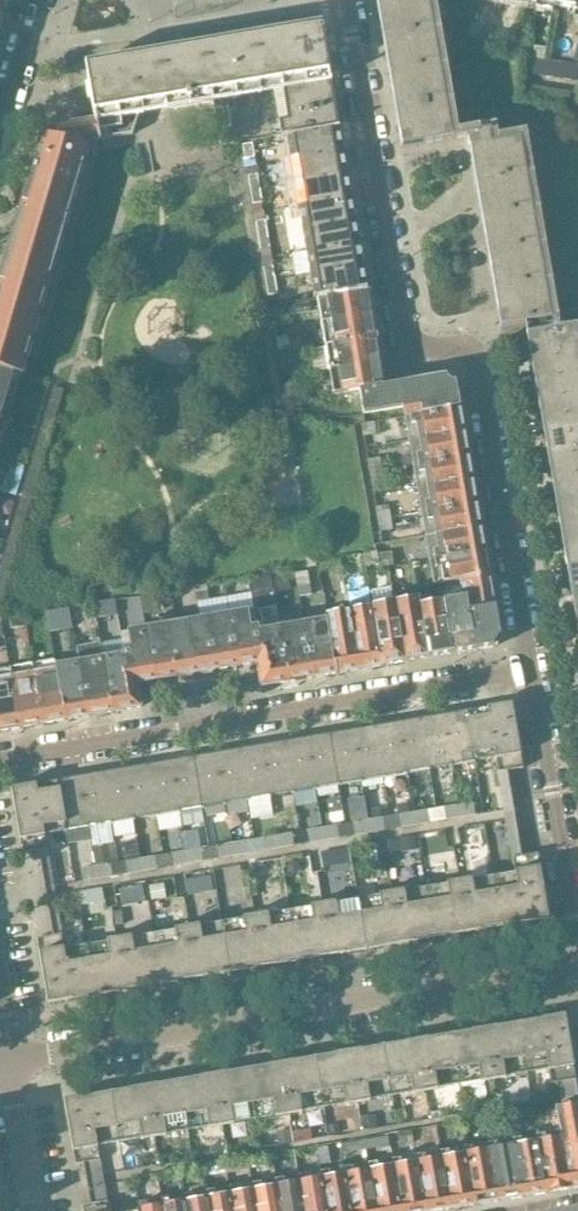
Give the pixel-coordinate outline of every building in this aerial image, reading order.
[(521,138),(499,142),(495,124),(452,131),(429,0),(375,0),(401,149),(467,137),(500,328),(552,319),(521,138)] [(529,3),(574,10),(573,15),(577,16),(577,0),(529,0),(529,3)] [(339,128),(321,25),(85,66),(95,119),(98,141),(132,135),(139,115),(212,103),(214,110),(227,108),(228,107),(227,100),(274,92),(281,136),(285,135),(290,134),(290,136),(338,128),(339,128)] [(527,50),(529,35),(511,32),(508,47),(527,50)] [(577,68),(577,66),(533,60),(531,75),(576,82),(577,68)] [(567,108),(570,92),(524,86),(522,101),(567,108)] [(568,113),(567,128),(577,129),(577,114),(568,113)] [(90,149),(87,148),(86,143),(98,141),(95,119),(59,125),(58,123),(42,126),(45,136),(40,134),(0,270),(0,369),(20,375),(23,376),(58,256),(90,149)] [(338,128),(290,136),(290,134),(285,135),(290,160),(342,151),(339,129),(338,129),(338,128)] [(254,158),(253,149),(252,143),(242,145),(245,160),(254,158)] [(342,151),(290,160),(294,184),(347,174),(342,151)] [(347,174),(294,184),(298,206),(350,197),(347,174)] [(247,177),(250,191),(259,189),(257,175),(247,177)] [(259,189),(250,191),(252,205),(262,204),(259,189)] [(350,197),(298,206),(302,229),(354,220),(350,197)] [(354,220),(302,229),(306,253),(358,244),(354,220)] [(255,222),(258,237),(267,235),(265,221),(255,222)] [(267,235),(258,237),(260,251),(270,249),(267,235)] [(358,244),(306,253),(310,276),(362,267),(358,244)] [(263,268),(265,283),(275,281),(273,267),(263,268)] [(362,267),(310,276),(314,300),(317,299),(366,291),(362,267)] [(275,281),(265,283),(268,297),(277,295),(275,281)] [(366,291),(317,299),(321,324),(371,315),(366,291)] [(293,316),(311,313),(309,302),(291,304),(293,316)] [(371,315),(321,324),(325,348),(375,340),(371,315)] [(529,354),(577,346),(577,332),(577,325),(525,333),(529,354)] [(375,340),(325,348),(329,372),(379,364),(375,340)] [(529,354),(532,373),(577,366),(577,346),(529,354)] [(379,364),(329,372),(333,395),(349,393),(383,386),(379,364)] [(532,373),(536,393),(577,386),(577,366),(532,373)] [(7,421),(20,375),(0,369),(0,443),(7,421)] [(447,375),(398,384),(402,409),(403,418),(460,409),(455,381),(447,375)] [(402,409),(398,384),(383,386),(349,393),(353,417),(402,409)] [(536,393),(539,412),(577,406),(577,386),(536,393)] [(53,387),(47,409),(57,412),(63,390),(53,387)] [(539,412),(542,432),(577,426),(577,406),(539,412)] [(47,409),(40,431),(50,434),(57,412),(47,409)] [(460,409),(403,418),(407,442),(464,433),(460,409)] [(377,435),(374,423),(374,422),(361,424),(363,437),(377,435)] [(542,432),(546,451),(577,446),(577,426),(542,432)] [(50,434),(40,431),(34,453),(44,456),(50,434)] [(464,433),(407,442),(411,465),(468,456),(464,433)] [(546,451),(549,471),(577,466),(577,446),(546,451)] [(44,456),(34,453),(27,475),(37,478),(44,456)] [(468,456),(411,465),(415,489),(472,480),(468,456)] [(385,482),(381,458),(367,460),(371,484),(385,482)] [(549,471),(552,490),(577,486),(577,466),(549,471)] [(37,478),(27,475),(21,497),(30,500),(37,478)] [(472,480),(415,489),(419,513),(476,504),(472,480)] [(552,490),(556,510),(577,506),(577,486),(552,490)] [(30,500),(21,497),(14,520),(24,522),(30,500)] [(480,527),(476,504),(419,513),(423,536),(480,527)] [(393,531),(389,506),(375,508),(379,533),(393,531)] [(556,510),(559,529),(577,526),(577,506),(556,510)] [(24,522),(14,520),(8,542),(17,545),(24,522)] [(559,529),(563,549),(577,546),(577,526),(559,529)] [(480,527),(423,536),(427,560),(485,551),(480,527)] [(17,545),(8,542),(1,564),(11,567),(17,545)] [(563,549),(566,568),(577,566),(577,546),(563,549)] [(485,551),(427,560),(431,586),(457,581),(489,576),(485,551)] [(365,567),(366,567),(380,565),(378,552),(364,554),(365,567)] [(394,566),(391,553),(379,555),(381,569),(394,566)] [(1,564),(0,567),(0,587),(4,589),(11,567),(1,564)] [(566,568),(569,588),(577,586),(577,566),(566,568)] [(295,575),(297,585),(297,588),(310,585),(307,572),(295,575)] [(272,579),(274,589),(274,591),(289,588),(287,576),(272,579)] [(497,620),(489,576),(457,581),(460,598),(465,598),(470,625),(497,620)] [(272,589),(270,578),(251,581),(253,592),(272,589)] [(208,600),(205,586),(194,588),(197,603),(208,600)] [(569,588),(573,607),(577,606),(577,586),(569,588)] [(165,596),(145,599),(143,600),(146,614),(168,611),(165,596)] [(474,651),(470,625),(465,598),(460,598),(440,602),(449,655),(474,651)] [(417,599),(396,602),(406,663),(427,659),(418,605),(417,599)] [(396,602),(373,606),(383,667),(406,663),(396,602)] [(440,602),(418,605),(427,659),(449,655),(440,602)] [(373,606),(350,609),(360,671),(383,667),(373,606)] [(82,621),(80,610),(80,608),(69,610),(72,623),(82,621)] [(327,613),(328,619),(336,675),(360,671),(350,609),(327,613)] [(248,611),(227,615),(235,667),(256,664),(257,667),(263,666),(257,631),(256,625),(251,626),(248,611)] [(61,626),(61,615),(48,617),(49,628),(61,626)] [(235,667),(227,615),(199,619),(208,672),(235,667)] [(208,672),(199,619),(176,623),(185,676),(208,672)] [(328,619),(302,624),(311,679),(336,675),(328,619)] [(500,639),(497,620),(470,625),(474,651),(494,647),(500,639)] [(185,676),(176,623),(143,629),(151,681),(185,676)] [(302,624),(279,628),(288,683),(311,679),(302,624)] [(279,628),(257,631),(263,666),(257,667),(260,688),(288,683),(279,628)] [(122,648),(123,653),(127,685),(136,684),(137,684),(151,681),(143,629),(125,632),(127,647),(122,648)] [(123,653),(101,657),(110,713),(140,708),(137,684),(136,684),(127,685),(123,653)] [(101,657),(77,661),(86,717),(110,713),(101,657)] [(53,661),(30,665),(39,726),(62,722),(53,665),(53,661)] [(77,661),(53,665),(62,722),(86,717),(77,661)] [(30,665),(8,669),(19,729),(39,726),(30,665)] [(0,670),(0,732),(19,729),(8,669),(0,670)] [(512,704),(489,708),(498,758),(495,758),(504,810),(513,809),(507,771),(523,769),(512,704)] [(489,708),(465,712),(474,763),(475,763),(475,762),(495,758),(498,758),(489,708)] [(465,712),(443,715),(451,767),(452,767),(452,766),(472,762),(473,763),(474,763),(465,712)] [(443,715),(420,719),(429,771),(430,770),(430,769),(450,766),(450,767),(451,767),(443,715)] [(420,719),(397,723),(406,774),(407,774),(407,773),(427,770),(427,771),(429,771),(420,719)] [(397,723),(375,727),(383,778),(385,778),(384,777),(404,774),(404,775),(406,774),(397,723)] [(375,727),(352,731),(361,782),(362,782),(362,781),(382,778),(383,778),(375,727)] [(352,731),(329,735),(338,786),(339,786),(339,785),(359,781),(359,782),(361,782),(352,731)] [(329,735),(306,738),(315,790),(316,790),(316,789),(336,785),(336,786),(338,786),(329,735)] [(306,738),(284,742),(292,794),(294,793),(314,789),(314,790),(315,790),(306,738)] [(284,742),(261,746),(270,797),(271,797),(271,796),(291,793),(291,794),(292,794),(284,742)] [(261,746),(239,750),(247,801),(248,801),(248,800),(268,797),(269,798),(270,797),(261,746)] [(239,750),(216,754),(225,805),(226,805),(226,804),(246,801),(246,802),(247,801),(239,750)] [(216,754),(193,758),(202,809),(203,809),(203,808),(223,804),(223,805),(225,805),(216,754)] [(193,758),(170,762),(179,813),(180,813),(180,812),(200,808),(200,809),(202,809),(193,758)] [(170,762),(148,765),(156,817),(158,817),(157,816),(177,812),(178,813),(179,813),(170,762)] [(148,765),(125,769),(134,821),(135,820),(135,819),(155,816),(155,817),(156,817),(148,765)] [(125,769),(102,773),(111,824),(112,824),(112,823),(132,820),(132,821),(134,821),(125,769)] [(102,773),(80,777),(88,828),(90,828),(90,827),(110,824),(110,825),(111,824),(102,773)] [(80,777),(57,781),(66,832),(67,832),(67,831),(87,828),(88,828),(80,777)] [(57,781),(33,785),(42,835),(44,835),(64,831),(65,832),(66,832),(57,781)] [(33,785),(11,789),(22,854),(37,851),(44,888),(53,887),(44,835),(42,835),(33,785)] [(472,803),(458,806),(460,818),(474,815),(472,803)] [(443,808),(445,820),(460,818),(458,806),(443,808)] [(427,811),(413,813),(415,825),(429,823),(427,811)] [(398,816),(400,828),(415,825),(413,813),(398,816)] [(382,819),(368,821),(370,833),(384,831),(382,819)] [(548,918),(537,853),(521,856),(515,819),(506,820),(514,872),(518,872),(526,922),(548,918)] [(353,823),(355,835),(370,833),(368,821),(353,823)] [(336,826),(322,829),(324,841),(338,838),(336,826)] [(307,831),(309,843),(324,841),(322,829),(307,831)] [(291,834),(277,836),(279,848),(293,846),(291,834)] [(262,839),(264,851),(279,848),(277,836),(262,839)] [(246,842),(231,844),(233,856),(248,854),(246,842)] [(217,847),(219,859),(233,856),(231,844),(217,847)] [(200,849),(185,852),(187,864),(202,861),(200,849)] [(171,854),(173,866),(187,864),(185,852),(171,854)] [(155,857),(140,860),(142,872),(157,869),(155,857)] [(126,862),(128,874),(142,872),(140,860),(126,862)] [(109,865),(95,867),(97,879),(112,877),(109,865)] [(81,870),(83,882),(97,879),(95,867),(81,870)] [(526,922),(518,872),(514,872),(493,876),(502,926),(526,922)] [(72,873),(53,877),(55,886),(74,883),(72,873)] [(209,875),(194,877),(196,892),(212,889),(209,875)] [(502,926),(493,876),(472,879),(471,878),(459,881),(468,932),(502,926)] [(468,932),(459,881),(446,883),(446,884),(425,887),(434,938),(468,932)] [(151,901),(166,898),(164,884),(149,886),(151,901)] [(121,902),(146,900),(145,885),(119,887),(121,902)] [(404,890),(391,892),(400,944),(434,938),(425,887),(404,891),(404,890)] [(87,891),(78,893),(80,906),(90,904),(87,891)] [(400,944),(391,892),(378,894),(379,895),(357,899),(366,949),(400,944)] [(70,1000),(61,949),(64,949),(55,897),(45,898),(52,936),(36,938),(47,1003),(70,1000)] [(366,949),(357,899),(335,903),(335,902),(323,904),(331,955),(366,949)] [(331,955),(323,904),(310,906),(310,907),(289,910),(298,961),(331,955)] [(298,961),(289,910),(268,914),(267,913),(255,915),(264,967),(298,961)] [(264,967),(255,915),(242,917),(242,918),(221,922),(230,973),(264,967)] [(230,973),(221,922),(199,926),(199,925),(187,927),(195,978),(230,973)] [(195,978),(187,927),(174,929),(174,930),(153,934),(161,984),(195,978)] [(161,984),(153,934),(132,937),(131,936),(119,938),(127,990),(161,984)] [(127,990),(119,938),(106,941),(85,945),(94,996),(127,990)] [(94,996),(85,945),(64,949),(61,949),(70,1000),(94,996)] [(564,1015),(542,1019),(551,1069),(548,1070),(550,1084),(558,1083),(561,1099),(577,1096),(577,1094),(564,1015)] [(551,1069),(542,1019),(518,1023),(527,1073),(548,1070),(551,1069)] [(527,1073),(518,1023),(484,1029),(493,1080),(505,1078),(505,1077),(527,1073)] [(493,1080),(484,1029),(450,1034),(459,1085),(480,1081),(480,1082),(493,1080)] [(459,1085),(450,1034),(416,1040),(425,1092),(438,1089),(437,1089),(459,1085)] [(425,1092),(416,1040),(382,1046),(391,1096),(412,1093),(412,1094),(425,1092)] [(391,1096),(382,1046),(348,1052),(357,1103),(370,1101),(370,1100),(391,1096)] [(357,1103),(348,1052),(314,1057),(323,1108),(344,1104),(345,1105),(357,1103)] [(323,1108),(314,1057),(280,1063),(289,1115),(301,1113),(301,1112),(323,1108)] [(289,1115),(280,1063),(246,1069),(255,1120),(276,1116),(276,1117),(289,1115)] [(255,1120),(246,1069),(212,1075),(221,1126),(234,1124),(233,1123),(255,1120)] [(221,1126),(212,1075),(178,1080),(187,1131),(208,1127),(208,1128),(221,1126)] [(187,1131),(178,1080),(144,1086),(153,1138),(166,1136),(166,1135),(187,1131)] [(153,1138),(144,1086),(110,1092),(119,1143),(140,1139),(141,1140),(153,1138)] [(512,1103),(532,1101),(531,1087),(511,1090),(512,1103)] [(119,1143),(110,1092),(86,1096),(94,1147),(97,1146),(119,1143)] [(94,1147),(86,1096),(64,1100),(75,1165),(82,1164),(85,1180),(102,1177),(97,1146),(94,1147)] [(555,1107),(555,1108),(560,1136),(569,1190),(577,1188),(577,1103),(555,1107)] [(310,1129),(296,1132),(297,1142),(312,1140),(310,1129)] [(533,1135),(534,1140),(544,1194),(569,1190),(560,1136),(542,1139),(541,1134),(533,1135)] [(388,1137),(341,1144),(343,1154),(389,1146),(388,1137)] [(510,1139),(511,1144),(520,1198),(544,1194),(534,1140),(519,1143),(518,1138),(510,1139)] [(485,1143),(486,1149),(496,1202),(520,1198),(511,1144),(494,1147),(494,1142),(485,1143)] [(461,1147),(462,1153),(472,1206),(496,1202),(486,1149),(470,1151),(469,1146),(461,1147)] [(328,1147),(318,1148),(321,1165),(331,1164),(328,1147)] [(438,1152),(439,1157),(448,1210),(472,1206),(462,1153),(447,1155),(447,1150),(438,1152)] [(413,1161),(422,1210),(444,1210),(448,1210),(439,1157),(422,1160),(421,1154),(413,1156),(413,1161)] [(390,1165),(398,1210),(422,1210),(413,1161),(399,1164),(398,1158),(390,1160),(390,1165)] [(248,1161),(225,1165),(227,1174),(249,1170),(248,1161)] [(366,1169),(374,1210),(398,1210),(390,1165),(375,1168),(374,1162),(365,1164),(366,1169)] [(225,1165),(203,1169),(204,1178),(227,1174),(225,1165)] [(343,1173),(350,1210),(374,1210),(366,1169),(352,1171),(351,1166),(343,1168),(343,1173)] [(319,1177),(325,1210),(350,1210),(343,1173),(328,1176),(327,1170),(318,1172),(319,1177)] [(296,1181),(301,1210),(325,1210),(319,1177),(304,1179),(303,1174),(295,1175),(296,1181)] [(273,1185),(277,1210),(301,1210),(296,1181),(285,1183),(284,1177),(272,1179),(273,1185)] [(250,1189),(254,1210),(277,1210),(273,1185),(259,1187),(258,1181),(249,1183),(250,1189)] [(227,1193),(230,1210),(254,1210),(250,1189),(236,1191),(235,1185),(226,1187),(227,1193)] [(81,1206),(82,1210),(108,1210),(104,1186),(87,1189),(89,1204),(81,1206)] [(212,1189),(204,1191),(204,1196),(207,1210),(230,1210),(227,1193),(213,1195),(212,1189)] [(182,1200),(184,1210),(207,1210),(204,1196),(191,1199),(190,1193),(181,1195),(182,1200)] [(159,1204),(160,1210),(184,1210),(182,1200),(168,1203),(167,1196),(158,1198),(159,1204)] [(137,1201),(138,1210),(136,1210),(137,1210),(160,1210),(159,1204),(145,1206),(144,1200),(137,1201)]
